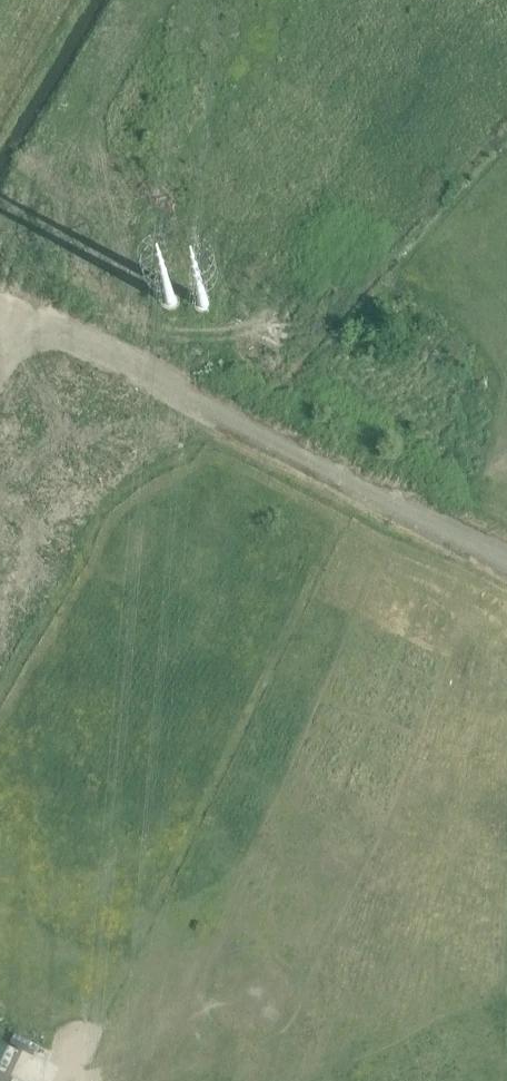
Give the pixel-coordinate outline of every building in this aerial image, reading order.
[(11,1080),(24,1053),(35,1058),(40,1049),(15,1037),(9,1049),(0,1045),(0,1080),(13,1080),(11,1080)]
